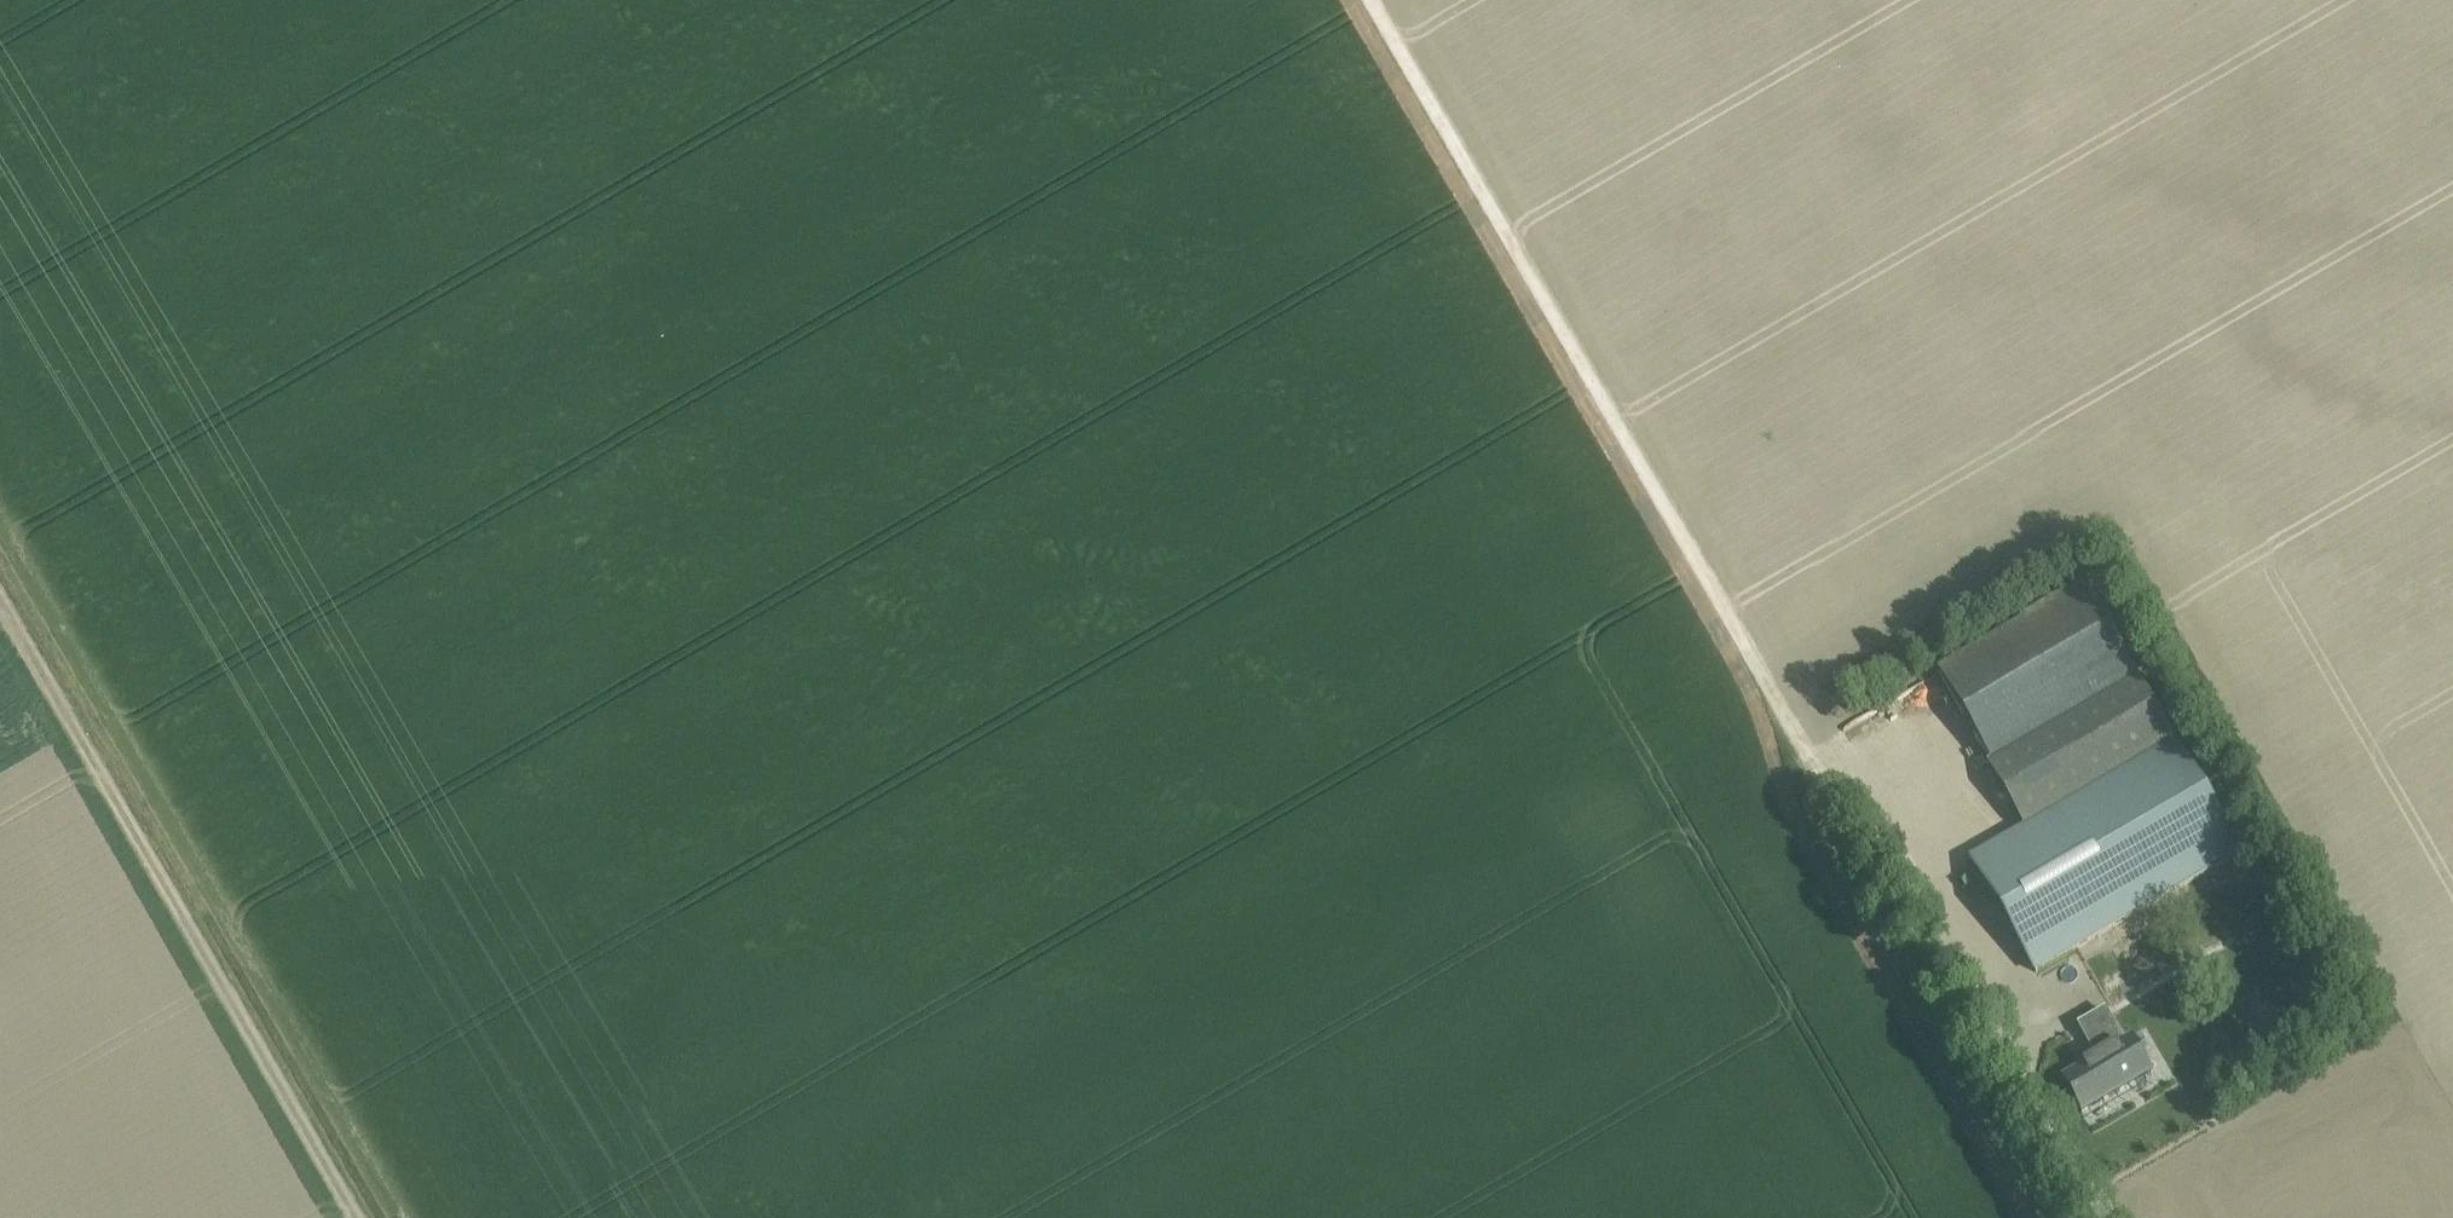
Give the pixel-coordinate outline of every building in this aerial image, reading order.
[(1935,671),(2024,826),(2173,740),(2137,678),(2084,585),(1935,671)] [(2173,740),(2024,826),(1969,858),(2035,972),(2239,853),(2173,740)] [(2077,1025),(2083,1036),(2091,1031),(2103,1052),(2062,1076),(2083,1111),(2123,1088),(2121,1086),(2149,1069),(2130,1036),(2122,1041),(2104,1009),(2077,1025)]
